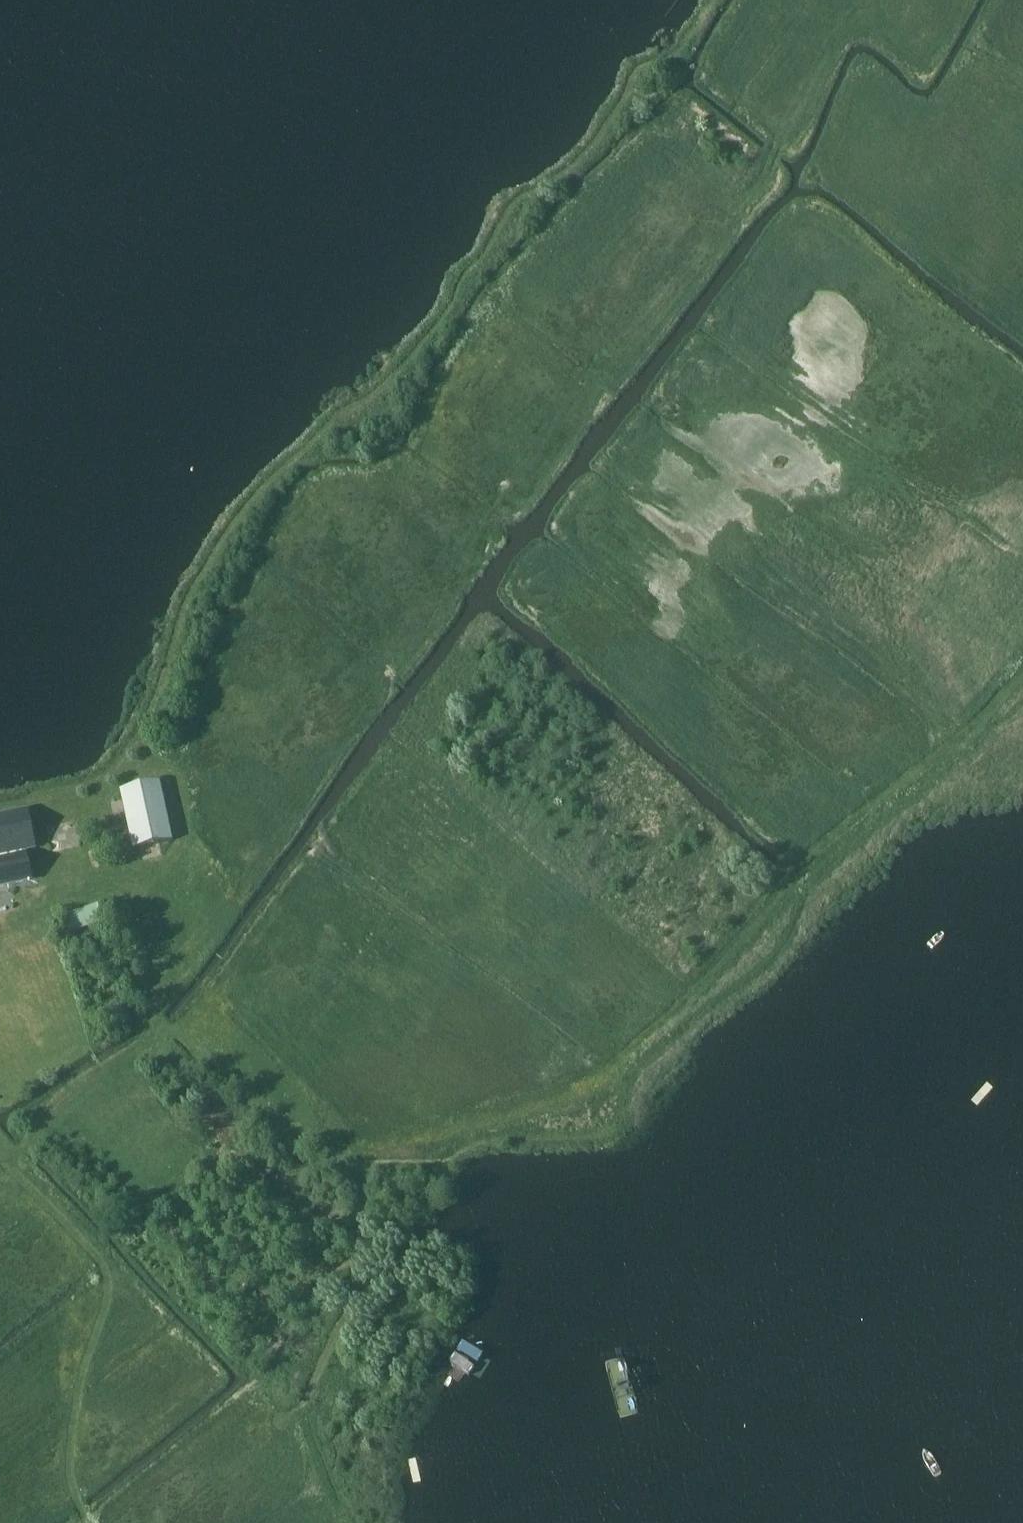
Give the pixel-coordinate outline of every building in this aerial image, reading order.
[(160,782),(121,790),(134,849),(173,840),(160,782)] [(25,810),(0,816),(0,885),(33,877),(29,861),(27,853),(11,857),(10,851),(33,846),(25,810)]
